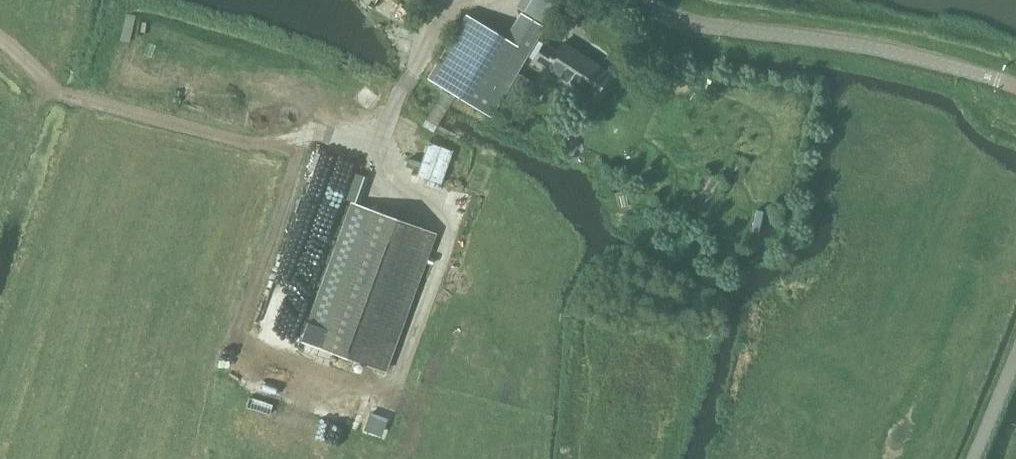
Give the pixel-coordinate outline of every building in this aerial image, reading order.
[(519,7),(543,20),(554,0),(523,0),(519,7)] [(490,117),(544,27),(521,13),(506,39),(466,15),(428,79),(490,117)] [(557,52),(545,43),(530,65),(544,74),(546,70),(593,100),(609,74),(562,44),(557,52)] [(453,151),(428,143),(417,176),(441,184),(453,151)] [(435,237),(355,206),(304,342),(385,373),(435,237)]
